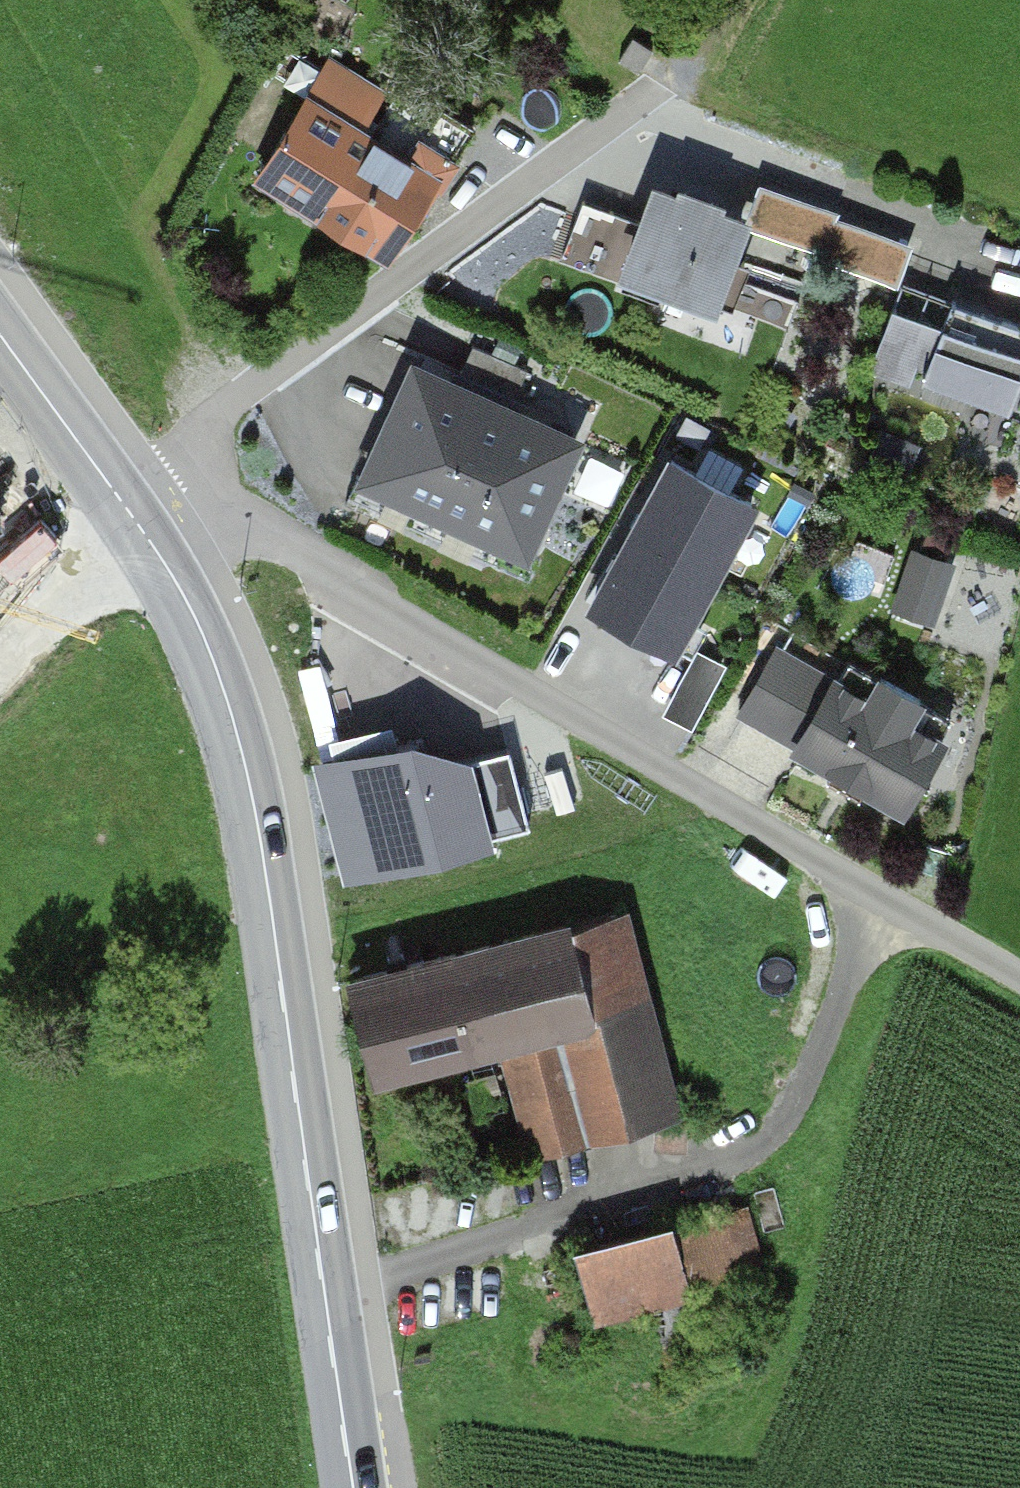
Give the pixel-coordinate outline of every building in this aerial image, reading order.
[(655,44),(634,31),(617,57),(638,70),(655,44)] [(436,171),(305,94),(251,184),(382,262),(436,171)] [(832,202),(759,173),(744,211),(817,240),(832,202)] [(752,222),(644,181),(609,273),(717,314),(752,222)] [(908,237),(834,211),(820,253),(894,279),(908,237)] [(903,291),(874,378),(1008,423),(1019,387),(1019,330),(903,291)] [(586,438),(406,361),(350,493),(530,570),(586,438)] [(673,433),(631,514),(717,558),(758,477),(673,433)] [(631,514),(589,595),(675,639),(717,558),(631,514)] [(959,562),(913,547),(892,612),(937,627),(959,562)] [(725,654),(696,640),(663,707),(692,721),(725,654)] [(831,676),(778,645),(736,717),(790,748),(831,676)] [(837,679),(794,755),(905,819),(948,743),(837,679)] [(608,1021),(639,1122),(694,1105),(634,907),(578,924),(608,1021)] [(574,908),(348,976),(383,1089),(521,1047),(608,1021),(578,924),(574,908)] [(639,1122),(608,1021),(521,1047),(558,1169),(645,1143),(639,1122)] [(741,1210),(661,1233),(681,1300),(761,1276),(741,1210)] [(657,1218),(561,1247),(585,1329),(681,1300),(661,1233),(657,1218)]
